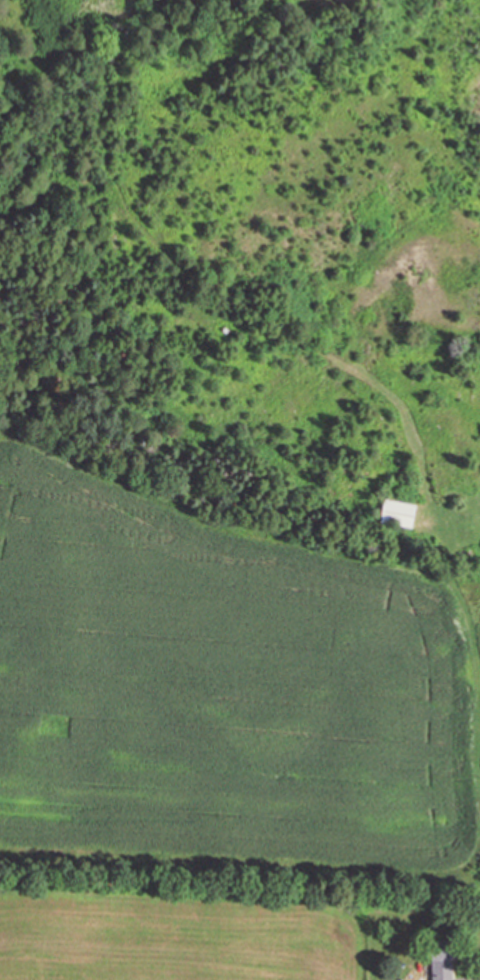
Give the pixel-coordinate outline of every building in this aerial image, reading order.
[(378,521),(411,527),(415,503),(382,497),(378,521)] [(452,960),(455,960),(455,943),(430,943),(431,979),(452,979),(452,960)]
